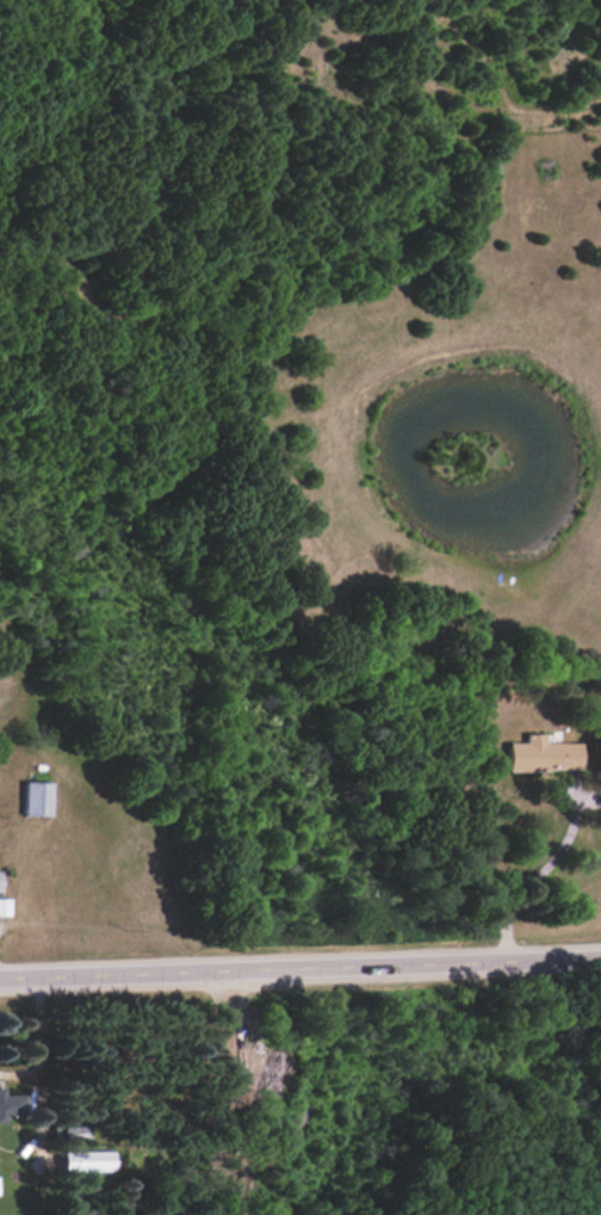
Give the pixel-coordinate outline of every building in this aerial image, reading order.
[(505,770),(579,771),(579,743),(543,742),(543,734),(524,733),(523,742),(506,742),(505,770)] [(49,782),(23,781),(22,815),(48,816),(49,782)] [(8,915),(8,899),(0,899),(0,915),(8,915)] [(24,1115),(23,1094),(1,1095),(0,1088),(0,1123),(5,1123),(4,1116),(24,1115)]
